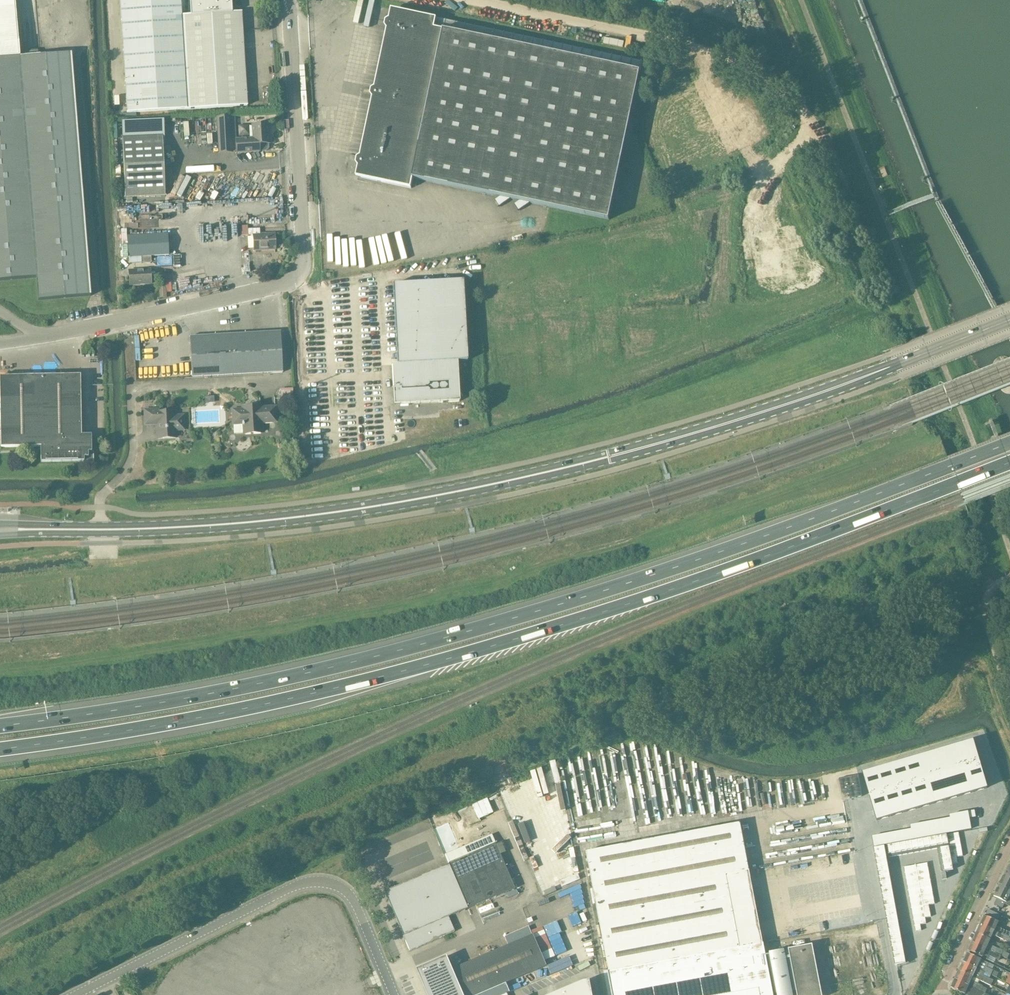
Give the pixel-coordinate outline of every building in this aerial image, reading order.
[(36,278),(38,301),(91,297),(71,54),(38,57),(37,50),(21,51),(21,59),(19,59),(15,0),(0,0),(0,281),(36,278)] [(193,16),(181,16),(180,0),(120,0),(127,114),(187,110),(247,106),(242,13),(230,13),(230,0),(192,0),(193,16)] [(609,221),(641,73),(435,29),(437,20),(397,11),(395,21),(390,20),(387,22),(386,27),(387,30),(393,31),(380,90),(375,89),(372,91),(371,96),(373,99),(378,100),(366,158),(361,157),(358,159),(356,164),(358,167),(363,168),(361,179),(411,189),(413,180),(609,221)] [(230,117),(217,118),(219,142),(232,142),(230,117)] [(162,122),(122,124),(125,198),(165,196),(162,122)] [(253,139),(236,140),(237,153),(260,152),(259,145),(269,144),(268,125),(252,126),(253,139)] [(343,272),(459,253),(454,224),(342,242),(344,258),(341,258),(343,272)] [(275,250),(275,234),(260,235),(260,229),(248,230),(248,236),(253,236),(254,251),(275,250)] [(169,256),(168,235),(127,238),(128,258),(169,256)] [(151,284),(150,270),(129,271),(130,286),(151,284)] [(397,365),(392,365),(393,388),(392,388),(392,389),(398,389),(399,394),(396,395),(396,404),(439,401),(439,403),(457,402),(459,401),(457,361),(464,361),(467,361),(462,281),(460,281),(393,285),(397,365)] [(190,337),(192,378),(283,373),(281,332),(190,337)] [(994,363),(994,368),(1001,384),(1004,388),(1006,390),(1008,390),(1009,391),(1009,355),(1008,354),(1005,354),(1003,354),(1000,354),(998,356),(996,357),(995,359),(994,361),(994,363)] [(41,463),(84,462),(84,463),(93,463),(93,452),(92,452),(91,436),(82,436),(80,376),(0,377),(0,407),(1,448),(41,448),(41,463)] [(279,389),(280,401),(293,401),(293,389),(279,389)] [(233,411),(234,425),(234,434),(244,434),(262,433),(262,423),(276,423),(276,409),(261,410),(261,408),(243,409),(243,410),(233,411)] [(160,414),(160,410),(145,411),(146,425),(157,425),(158,439),(176,438),(176,428),(184,427),(184,416),(175,417),(175,413),(160,414)] [(974,741),(960,745),(967,769),(981,765),(974,741)] [(960,745),(946,749),(953,773),(967,769),(960,745)] [(946,749),(932,753),(939,777),(953,773),(946,749)] [(932,753),(918,757),(925,781),(939,777),(932,753)] [(918,757),(905,762),(912,785),(925,781),(918,757)] [(905,762),(891,766),(898,789),(912,785),(905,762)] [(981,765),(967,769),(974,792),(987,788),(981,765)] [(891,766),(877,770),(884,793),(898,789),(891,766)] [(967,769),(953,773),(960,796),(974,792),(967,769)] [(877,770),(863,774),(870,797),(884,793),(877,770)] [(953,773),(939,777),(946,800),(960,796),(953,773)] [(858,776),(839,779),(842,794),(849,793),(850,799),(862,797),(858,776)] [(939,777),(925,781),(932,804),(946,800),(939,777)] [(925,781),(912,785),(918,808),(932,804),(925,781)] [(912,785),(898,789),(905,812),(918,808),(912,785)] [(898,789),(884,793),(891,817),(905,812),(898,789)] [(884,793),(870,797),(877,821),(891,817),(884,793)] [(969,812),(959,814),(962,831),(972,829),(970,818),(969,812)] [(959,814),(950,815),(951,818),(953,833),(962,831),(959,814)] [(951,818),(944,819),(947,834),(953,833),(951,818)] [(944,819),(937,821),(940,835),(947,834),(944,819)] [(937,821),(931,822),(933,836),(940,835),(937,821)] [(587,851),(614,994),(774,994),(778,994),(794,994),(793,991),(797,990),(798,994),(823,994),(814,945),(790,949),(790,951),(786,952),(785,950),(771,953),(771,955),(767,955),(741,822),(587,851)] [(931,822),(924,823),(927,837),(933,836),(931,822)] [(924,823),(918,824),(920,839),(927,837),(924,823)] [(918,824),(911,825),(912,829),(914,840),(920,839),(918,824)] [(912,829),(905,831),(907,841),(914,840),(912,829)] [(905,831),(898,832),(900,842),(907,841),(905,831)] [(898,832),(892,833),(894,843),(900,842),(898,832)] [(959,833),(874,848),(895,965),(909,963),(890,858),(937,849),(942,872),(953,870),(952,864),(958,863),(957,857),(963,856),(959,833)] [(892,833),(885,834),(887,845),(894,843),(892,833)] [(885,834),(879,835),(881,846),(887,845),(885,834)] [(879,835),(872,837),(874,847),(881,846),(879,835)] [(496,844),(385,892),(410,950),(455,931),(449,917),(515,888),(507,869),(511,867),(506,855),(502,857),(496,844)] [(927,863),(916,865),(917,871),(929,869),(927,863)] [(916,865),(904,867),(905,873),(917,871),(916,865)] [(929,869),(917,871),(918,877),(930,875),(929,869)] [(917,871),(905,873),(906,879),(918,877),(917,871)] [(930,875),(918,877),(919,883),(931,881),(930,875)] [(1000,885),(1009,890),(1009,877),(1005,875),(1000,885)] [(918,877),(906,879),(907,885),(919,883),(918,877)] [(931,881),(919,883),(920,889),(932,887),(931,881)] [(919,883),(907,885),(908,891),(920,889),(919,883)] [(995,896),(998,898),(1007,902),(1009,898),(1009,899),(1009,890),(1000,885),(995,896)] [(932,887),(920,889),(921,895),(933,892),(932,887)] [(920,889),(908,891),(909,897),(921,895),(920,889)] [(933,892),(921,895),(922,900),(934,898),(933,892)] [(921,895),(909,897),(910,903),(922,900),(921,895)] [(934,898),(922,900),(923,906),(929,905),(935,904),(934,898)] [(1007,902),(998,898),(995,904),(1003,908),(1007,902)] [(922,900),(910,903),(911,908),(923,906),(922,900)] [(923,906),(911,908),(912,914),(924,912),(923,906)] [(924,912),(912,914),(914,920),(925,918),(924,912)] [(982,924),(1007,936),(1009,937),(1009,936),(1009,933),(997,927),(998,926),(1000,922),(986,915),(982,924)] [(982,924),(978,932),(992,939),(993,935),(1000,938),(1005,941),(1007,936),(982,924)] [(453,969),(464,994),(503,994),(510,992),(506,983),(547,966),(545,961),(534,934),(533,935),(529,927),(506,937),(509,945),(484,956),(453,969)] [(837,955),(847,953),(842,932),(816,938),(827,985),(852,979),(850,966),(840,969),(837,955)] [(978,932),(973,942),(1001,955),(1003,951),(989,945),(989,944),(992,939),(978,932)] [(973,942),(969,950),(983,957),(983,958),(988,960),(990,956),(999,960),(999,961),(1001,955),(973,942)] [(993,971),(986,967),(986,968),(980,964),(982,959),(968,953),(964,962),(992,974),(993,971)] [(417,969),(428,994),(464,994),(453,969),(448,956),(417,969)] [(999,983),(990,978),(992,974),(964,962),(960,970),(997,988),(999,983)] [(960,970),(956,979),(985,993),(988,988),(984,986),(984,985),(973,980),(974,978),(996,988),(997,988),(960,970)] [(966,994),(969,994),(984,994),(985,993),(956,979),(952,987),(966,994)] [(552,994),(593,994),(590,980),(583,982),(552,994)]
